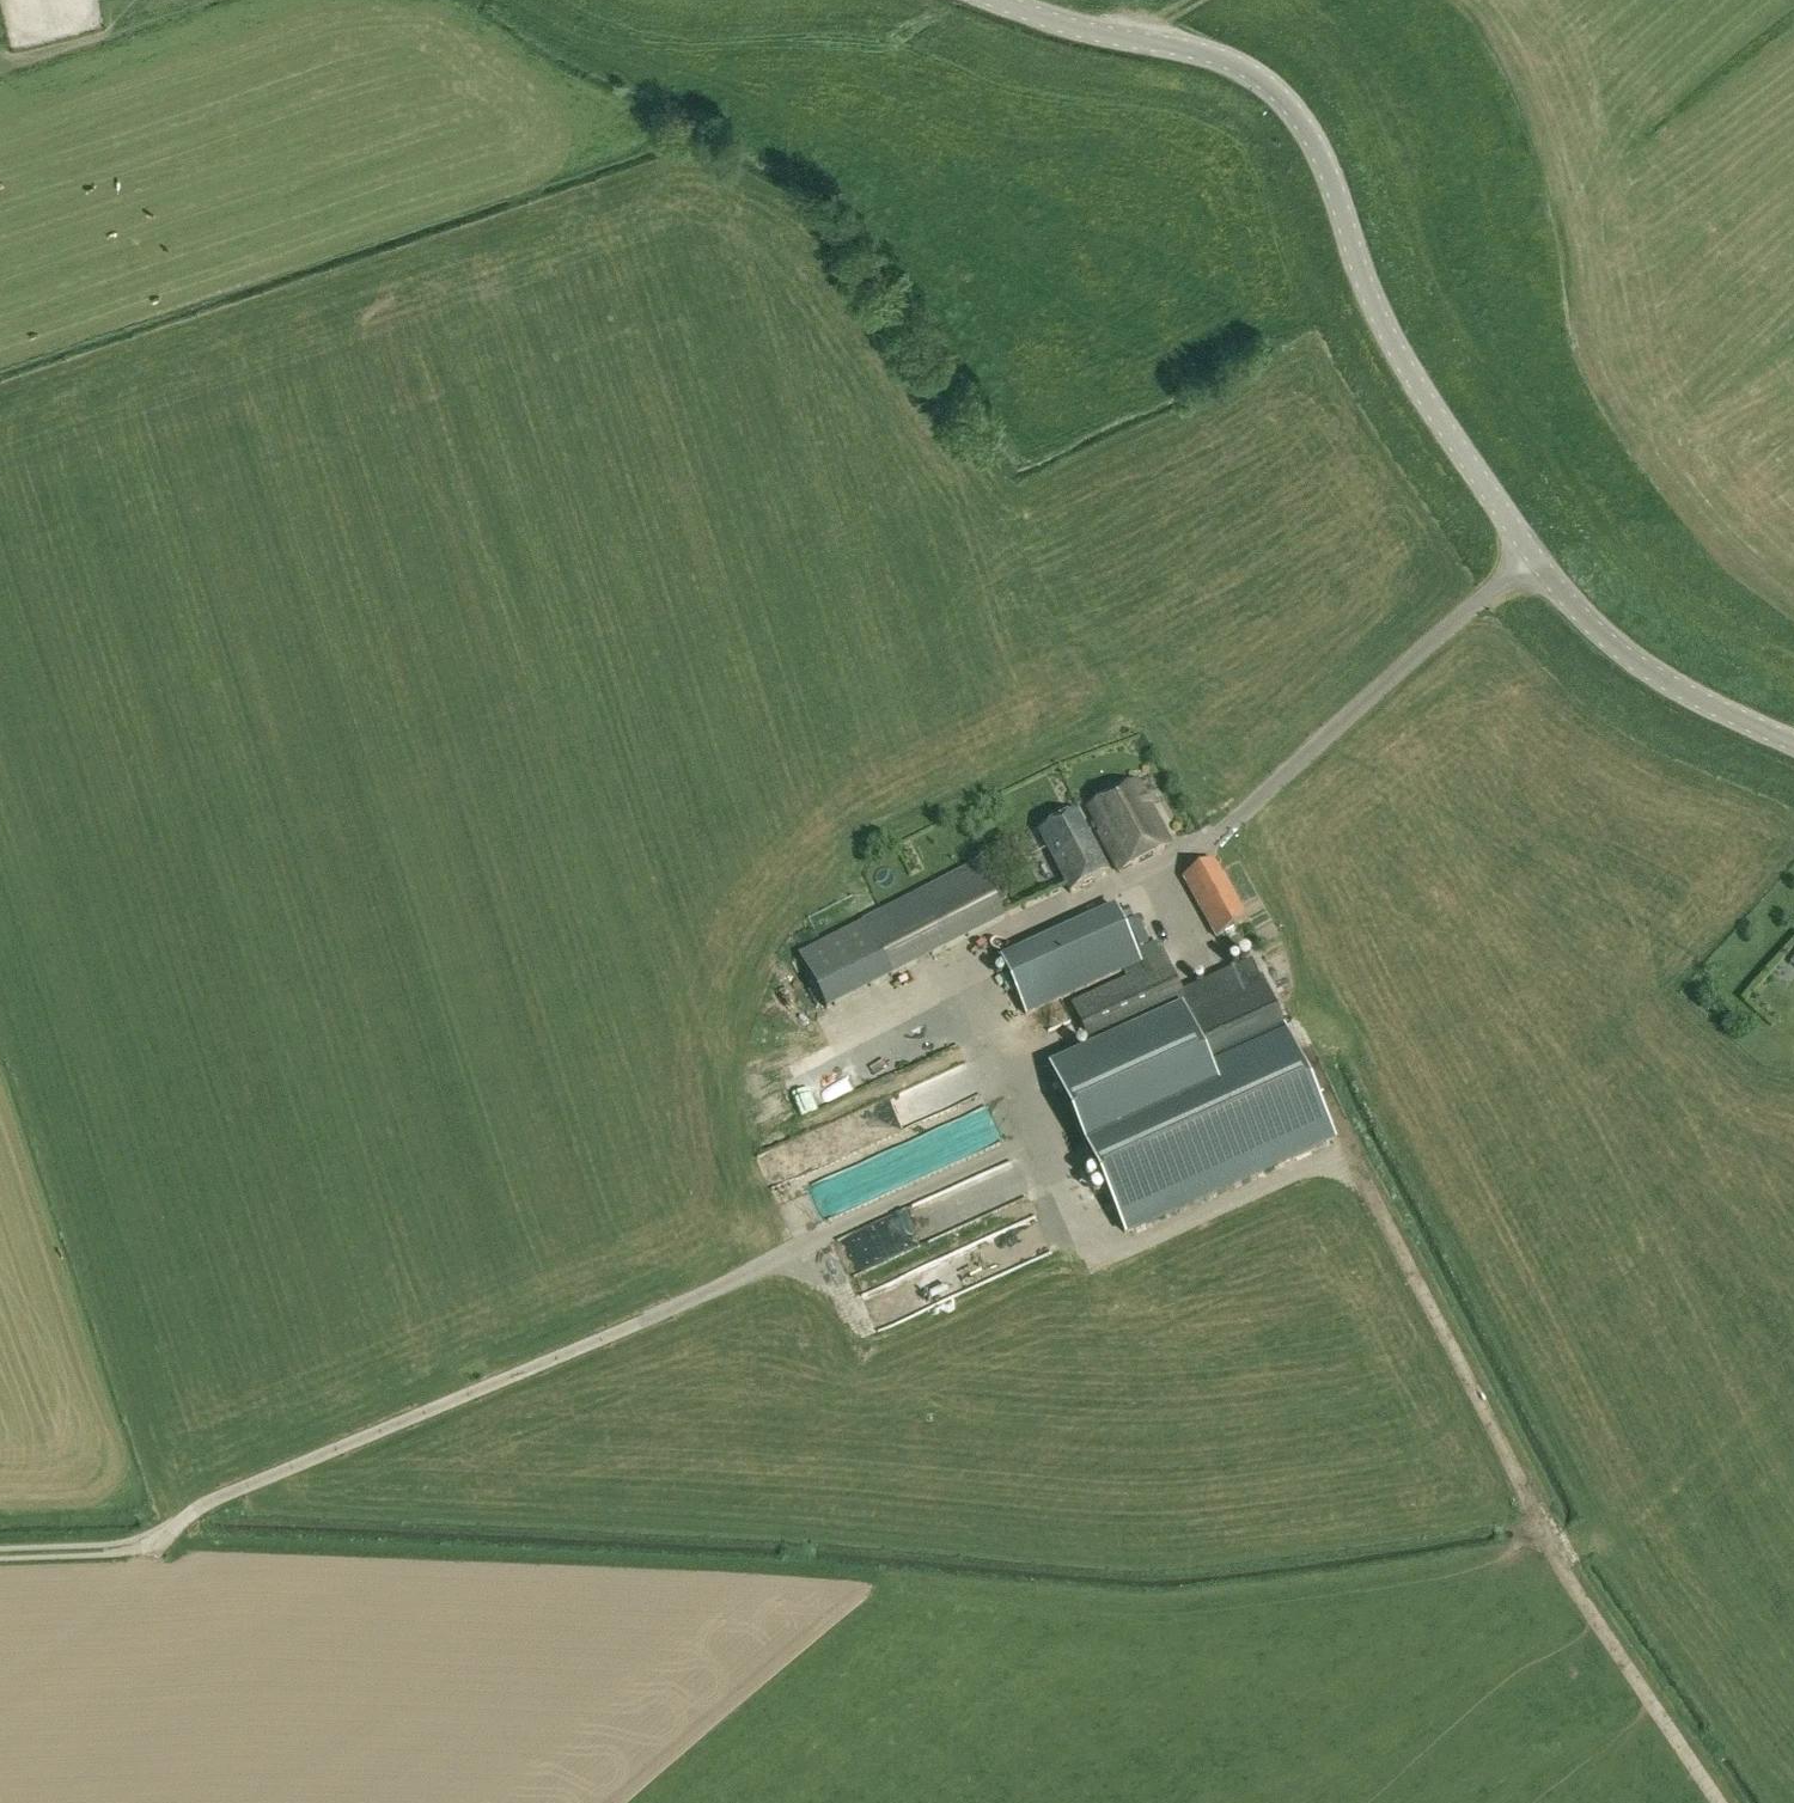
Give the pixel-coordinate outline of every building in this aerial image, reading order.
[(1119,871),(1171,844),(1137,780),(1087,807),(1100,831),(1098,832),(1119,871)] [(1070,891),(1108,872),(1077,812),(1039,831),(1070,891)] [(1216,938),(1239,927),(1247,920),(1214,862),(1184,878),(1216,938)] [(1004,919),(977,866),(801,956),(828,1009),(1004,919)] [(1181,993),(1158,942),(1138,951),(1117,904),(1002,955),(1027,1010),(1123,967),(1128,979),(1032,1022),(1118,1213),(1119,1213),(1129,1234),(1336,1141),(1326,1119),(1327,1119),(1263,976),(1261,978),(1253,961),(1181,993)] [(866,1104),(756,1150),(768,1178),(821,1155),(822,1156),(858,1141),(859,1144),(879,1136),(874,1126),(917,1107),(906,1081),(864,1099),(866,1104)] [(919,1162),(904,1134),(886,1143),(900,1172),(919,1162)] [(817,1213),(893,1187),(881,1153),(806,1179),(817,1213)] [(846,1271),(871,1262),(857,1225),(832,1234),(846,1271)]
